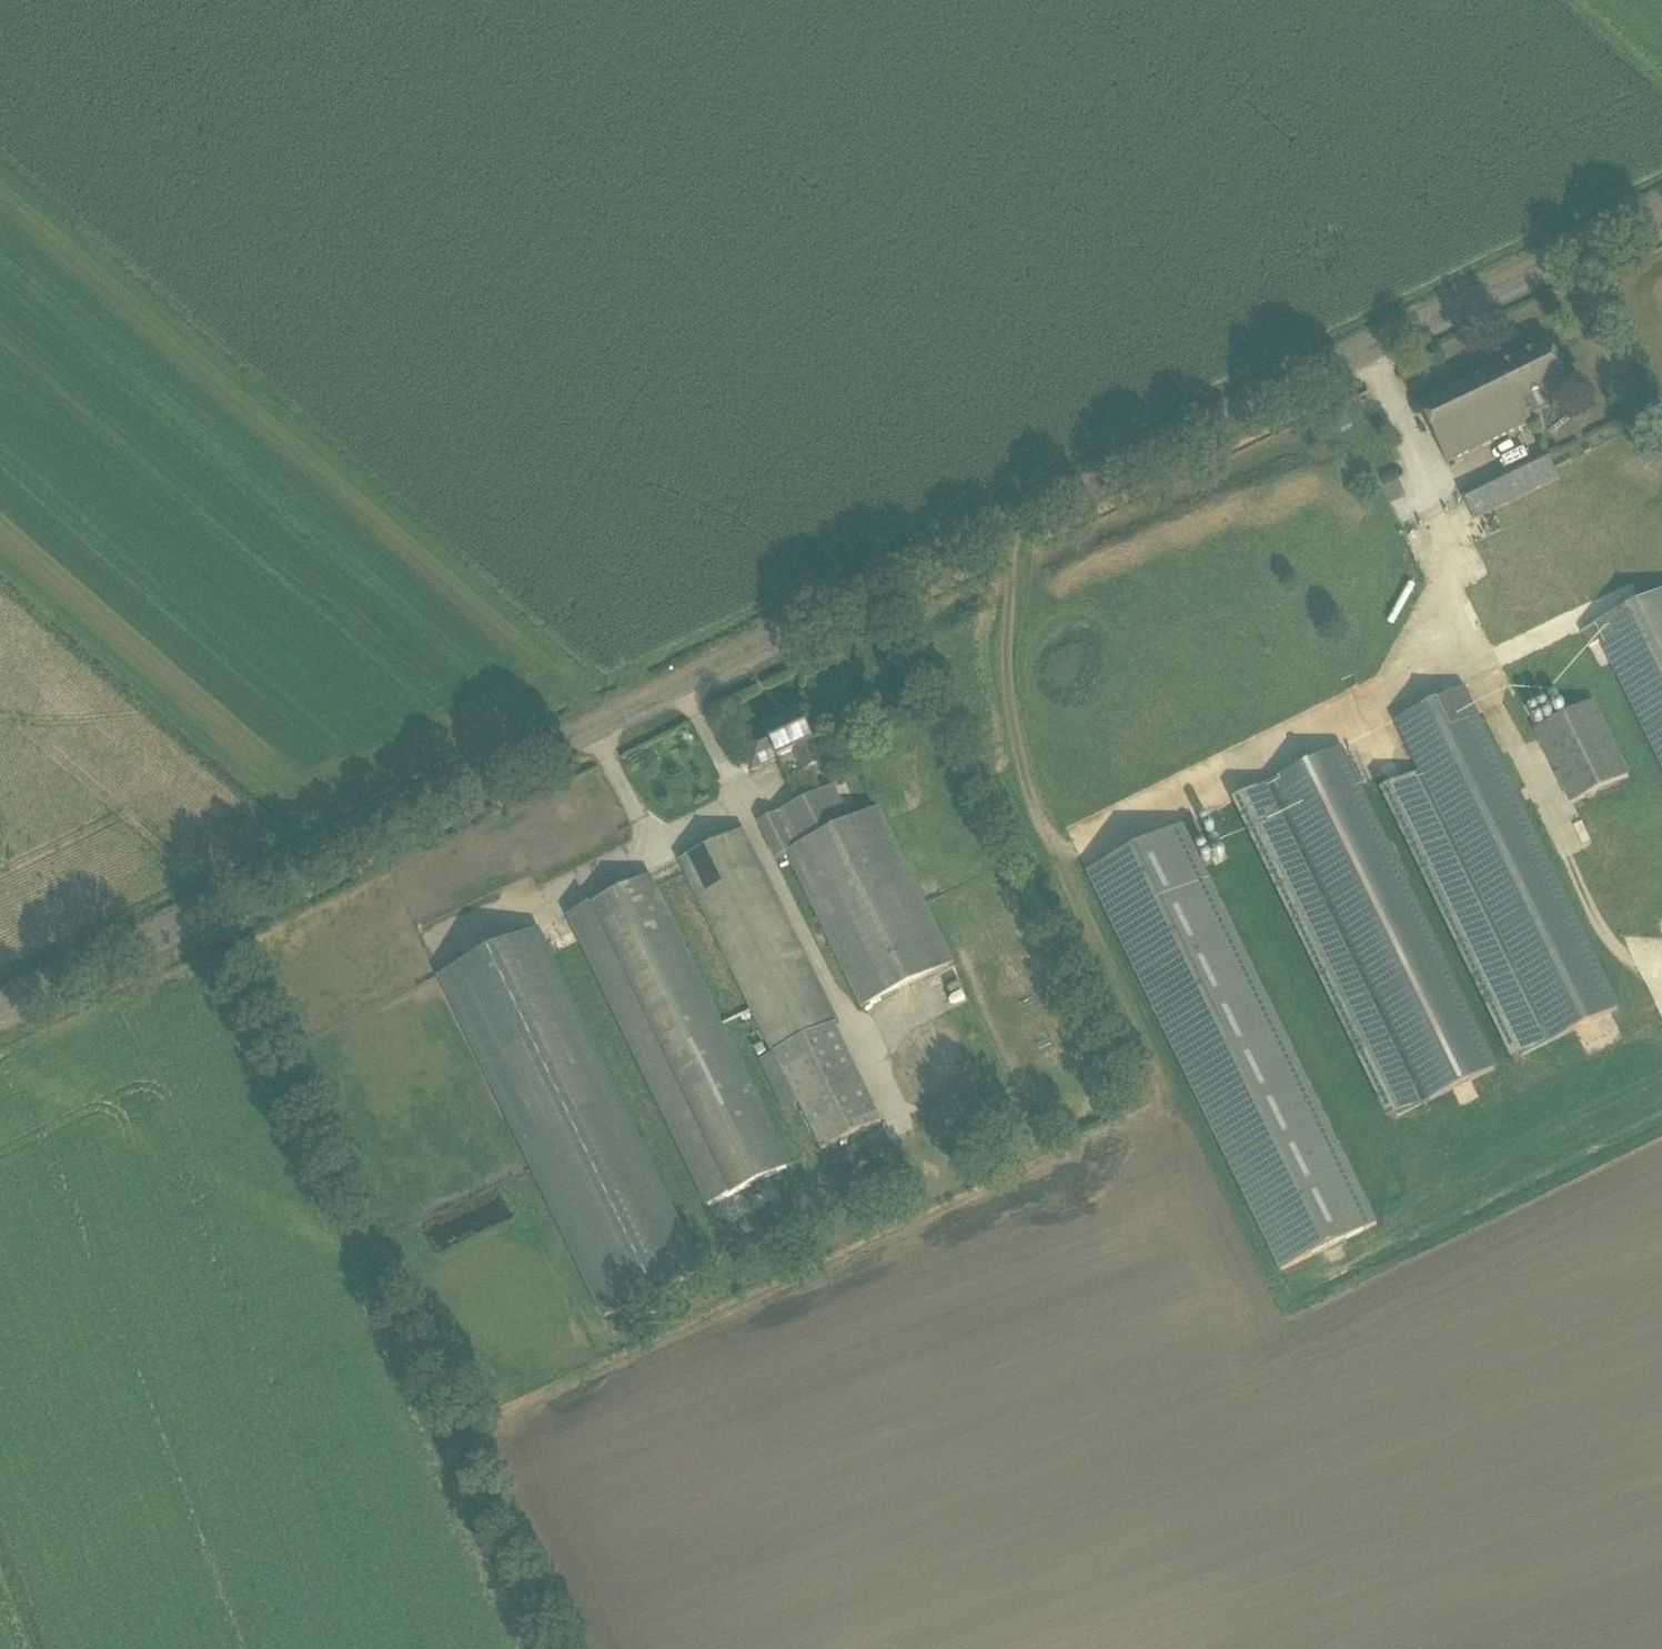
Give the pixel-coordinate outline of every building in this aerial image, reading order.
[(1421,409),(1431,429),(1448,466),(1531,426),(1522,407),(1568,384),(1550,346),(1421,409)] [(1474,523),(1560,481),(1549,452),(1463,495),(1474,523)] [(1661,773),(1661,594),(1581,633),(1589,649),(1599,644),(1661,773)] [(1418,774),(1380,792),(1511,1062),(1621,1009),(1466,688),(1393,724),(1418,774)] [(1570,806),(1631,776),(1594,703),(1533,733),(1570,806)] [(812,743),(799,716),(744,743),(749,755),(745,757),(752,772),(795,751),(806,773),(821,765),(811,743),(812,743)] [(1499,1068),(1344,748),(1232,803),(1388,1122),(1499,1068)] [(786,856),(855,998),(861,1011),(955,966),(929,912),(925,904),(880,809),(851,822),(834,786),(757,823),(775,861),(777,860),(786,856)] [(1206,843),(1196,822),(1184,828),(1183,826),(1086,874),(1280,1272),(1378,1224),(1195,848),(1206,843)] [(821,1153),(882,1123),(836,1025),(838,1024),(744,831),(679,863),(771,1057),(775,1055),(821,1153)] [(651,877),(585,909),(568,917),(706,1208),(791,1167),(651,877)] [(439,979),(466,1035),(603,1320),(702,1272),(538,931),(439,979)]
